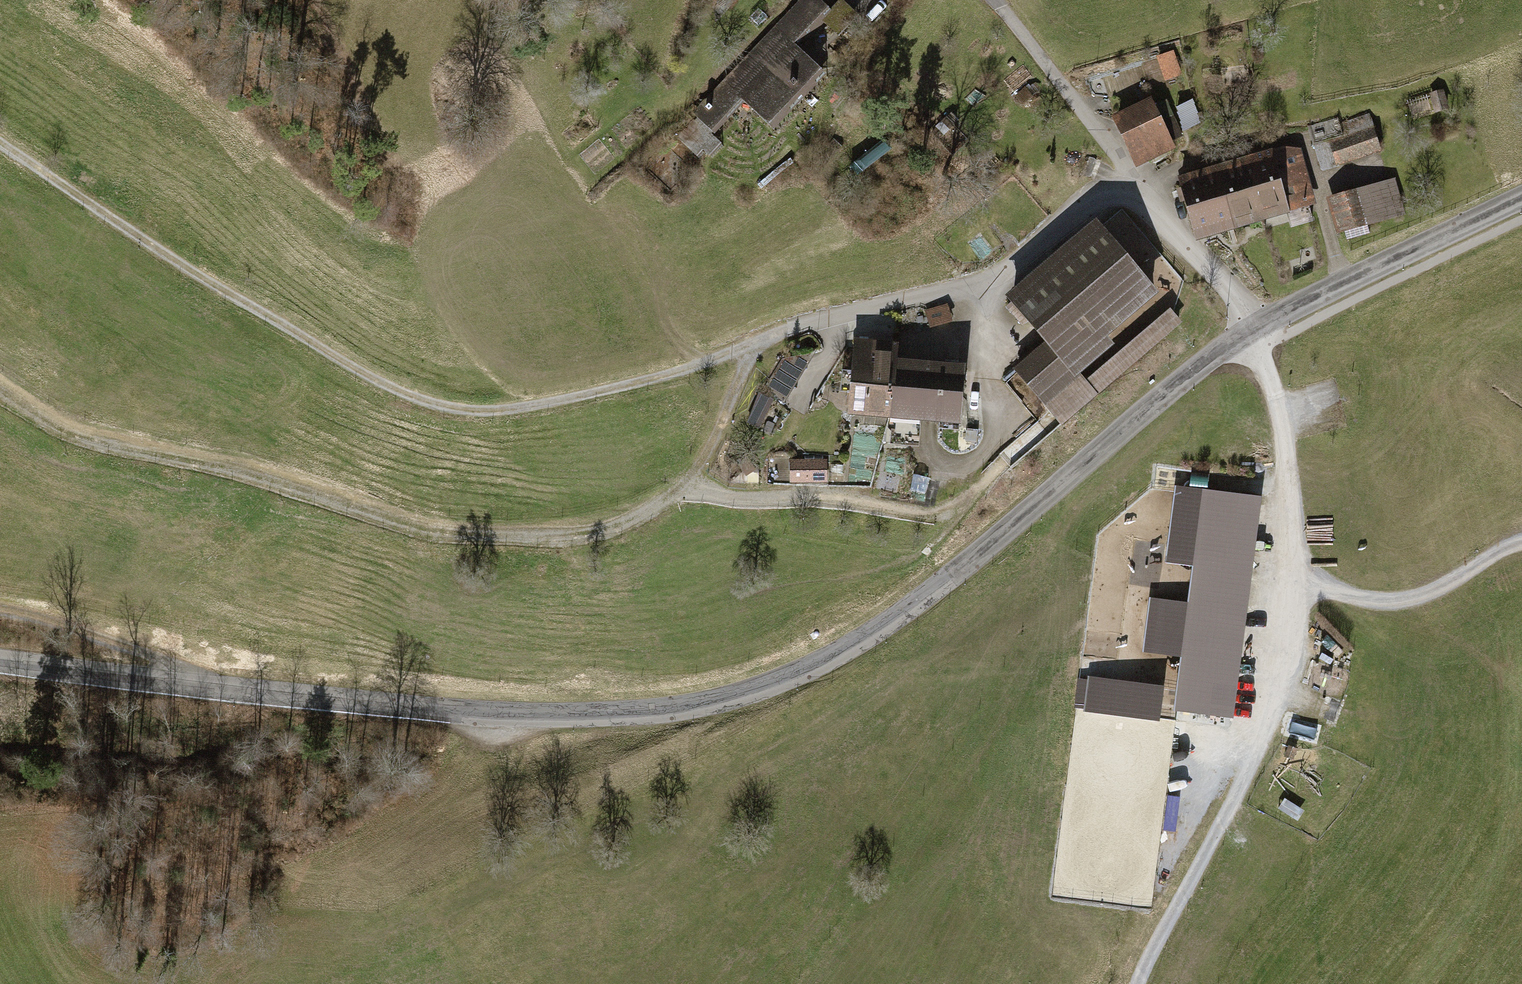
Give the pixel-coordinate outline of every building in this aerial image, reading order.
[(693,111),(713,131),(743,100),(770,127),(818,78),(791,51),(822,20),(837,35),(855,17),(839,2),(827,14),(813,0),(801,0),(693,111)] [(1153,60),(1160,84),(1179,78),(1173,55),(1153,60)] [(1013,103),(1021,112),(1035,100),(1027,91),(1013,103)] [(1441,94),(1428,99),(1435,117),(1448,113),(1441,94)] [(1114,118),(1138,167),(1173,150),(1170,143),(1183,137),(1167,104),(1154,110),(1150,101),(1114,118)] [(1329,145),(1336,166),(1381,150),(1373,129),(1329,145)] [(1183,181),(1200,237),(1312,204),(1295,148),(1183,181)] [(1330,202),(1339,231),(1400,213),(1392,184),(1330,202)] [(1093,229),(1009,302),(1048,347),(1017,373),(1061,424),(1177,323),(1168,313),(1083,386),(1068,370),(1152,297),(1093,229)] [(951,326),(946,307),(924,313),(929,332),(951,326)] [(857,343),(849,414),(955,425),(960,374),(892,366),(894,347),(857,343)] [(769,405),(759,401),(749,423),(759,427),(769,405)] [(827,463),(788,462),(787,493),(826,494),(827,463)] [(1254,501),(1206,495),(1176,713),(1224,720),(1254,501)] [(1088,711),(1165,712),(1165,676),(1088,674),(1088,711)]
